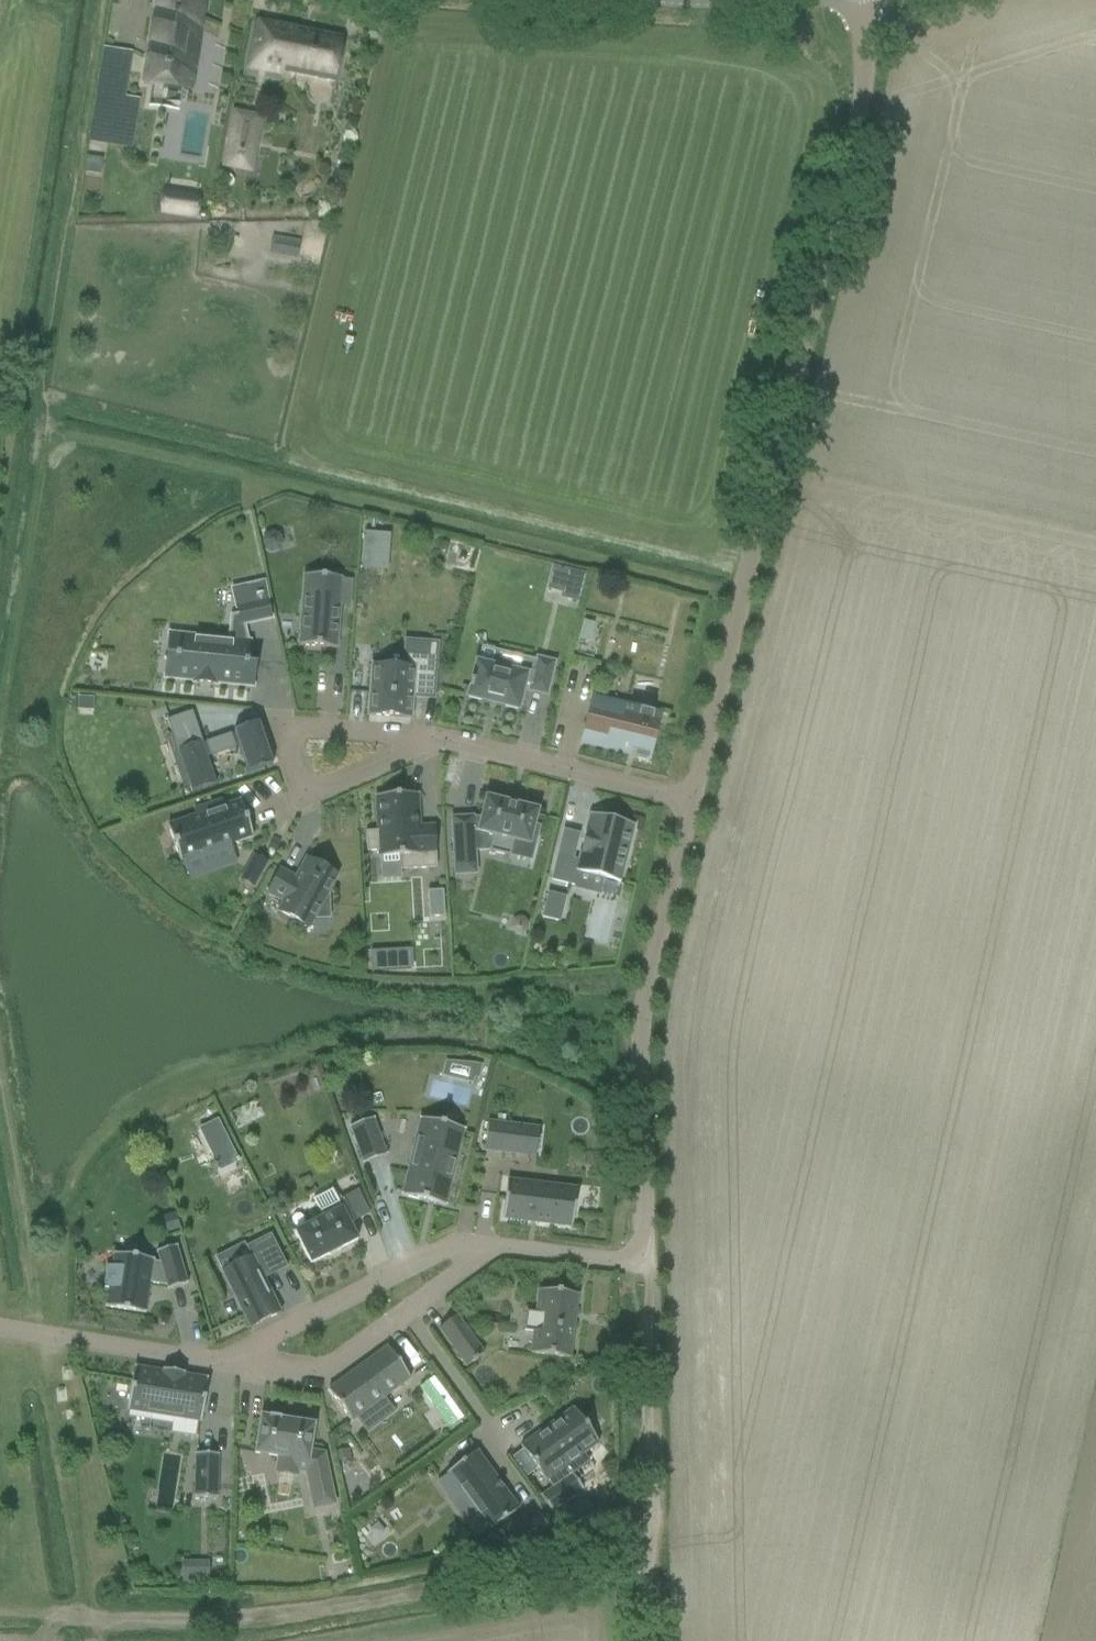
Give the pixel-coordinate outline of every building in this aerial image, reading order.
[(143,87),(191,94),(206,0),(157,0),(143,87)] [(257,22),(248,69),(284,76),(284,73),(335,83),(343,39),(257,22)] [(87,140),(132,147),(141,97),(126,95),(133,51),(103,46),(87,140)] [(262,119),(234,113),(235,113),(234,113),(223,167),(251,172),(262,119)] [(188,153),(199,155),(207,118),(189,115),(184,136),(182,136),(180,144),(190,146),(188,153)] [(87,157),(84,174),(100,176),(103,160),(87,157)] [(164,192),(160,214),(195,221),(199,198),(164,192)] [(298,259),(301,241),(272,236),(269,254),(298,259)] [(262,541),(264,550),(270,554),(279,551),(283,545),(281,536),(275,532),(265,534),(262,541)] [(548,593),(582,597),(585,570),(551,566),(548,593)] [(352,581),(304,577),(299,646),(337,649),(340,608),(350,608),(352,581)] [(168,657),(165,678),(194,681),(194,682),(199,683),(199,681),(211,683),(211,684),(216,684),(216,683),(253,687),(255,665),(247,664),(249,643),(247,642),(243,625),(271,619),(263,584),(233,590),(239,617),(233,618),(230,641),(183,636),(181,658),(168,657)] [(372,666),(368,716),(411,719),(412,697),(433,699),(437,644),(429,644),(429,657),(405,655),(404,668),(372,666)] [(500,708),(501,706),(518,711),(525,684),(531,686),(530,691),(546,695),(554,663),(538,659),(535,671),(496,661),(494,667),(476,663),(471,683),(470,682),(468,688),(470,689),(468,698),(485,702),(484,704),(500,708)] [(593,695),(580,746),(582,747),(582,744),(629,756),(629,754),(628,754),(630,748),(650,753),(647,763),(649,763),(661,712),(660,712),(659,714),(627,706),(594,698),(594,695),(593,695)] [(78,697),(78,710),(93,711),(94,698),(78,697)] [(175,717),(167,720),(192,793),(217,784),(208,758),(239,747),(248,774),(273,765),(259,723),(203,742),(197,725),(173,733),(169,721),(176,719),(175,717)] [(417,794),(376,797),(378,832),(365,833),(367,852),(379,852),(379,858),(400,857),(401,871),(437,869),(436,853),(435,827),(420,828),(417,794)] [(473,817),(452,819),(455,875),(476,874),(475,851),(490,850),(489,852),(510,857),(514,841),(535,846),(539,827),(534,826),(538,811),(519,806),(520,803),(520,802),(506,798),(505,800),(506,800),(505,803),(486,798),(481,819),(473,820),(473,817)] [(196,816),(168,825),(180,862),(253,837),(241,801),(214,810),(212,804),(194,810),(196,816)] [(590,815),(590,816),(579,862),(558,857),(552,881),(575,887),(579,873),(620,883),(634,825),(590,815)] [(253,856),(240,880),(252,887),(265,863),(253,856)] [(296,879),(280,870),(268,894),(283,902),(277,914),(308,931),(337,876),(306,859),(296,879)] [(427,892),(429,919),(445,918),(443,891),(427,892)] [(566,898),(548,894),(542,918),(560,923),(566,898)] [(596,901),(589,937),(605,940),(612,904),(596,901)] [(512,921),(511,929),(514,934),(521,935),(527,931),(528,924),(524,918),(518,917),(512,921)] [(412,969),(411,951),(372,953),(373,971),(412,969)] [(429,1056),(415,1060),(418,1069),(432,1065),(429,1056)] [(443,1076),(478,1083),(481,1066),(446,1059),(443,1076)] [(363,1163),(363,1164),(387,1156),(386,1155),(373,1120),(373,1119),(350,1127),(350,1129),(351,1128),(363,1163)] [(402,1196),(445,1207),(446,1205),(445,1205),(463,1131),(464,1131),(464,1130),(420,1119),(420,1120),(421,1121),(403,1195),(402,1195),(402,1196)] [(217,1120),(198,1130),(214,1160),(233,1151),(217,1120)] [(536,1157),(539,1128),(488,1122),(485,1151),(536,1157)] [(584,1154),(583,1165),(592,1166),(593,1155),(584,1154)] [(508,1180),(503,1219),(571,1228),(575,1188),(508,1180)] [(332,1190),(313,1199),(323,1218),(294,1233),(311,1264),(328,1255),(329,1256),(340,1250),(358,1241),(350,1225),(355,1222),(353,1218),(343,1200),(338,1203),(332,1190)] [(224,1274),(223,1275),(234,1297),(242,1312),(250,1329),(280,1314),(281,1313),(261,1273),(284,1261),(287,1267),(284,1268),(284,1269),(288,1268),(271,1234),(247,1247),(252,1256),(242,1262),(244,1265),(225,1275),(224,1274)] [(114,1256),(112,1267),(107,1266),(103,1288),(109,1289),(106,1306),(105,1306),(105,1308),(146,1314),(146,1313),(145,1313),(150,1284),(167,1287),(168,1289),(167,1289),(167,1290),(188,1284),(188,1283),(187,1283),(176,1248),(177,1248),(177,1246),(156,1252),(157,1254),(158,1254),(160,1263),(154,1262),(154,1260),(113,1254),(113,1255),(114,1256)] [(527,1312),(525,1331),(533,1332),(531,1354),(570,1359),(578,1295),(539,1290),(536,1314),(527,1312)] [(457,1316),(439,1329),(450,1344),(451,1343),(467,1331),(457,1316)] [(387,1347),(328,1390),(352,1422),(410,1379),(387,1347)] [(163,1372),(134,1367),(127,1411),(201,1423),(208,1379),(184,1375),(184,1374),(163,1371),(163,1372)] [(573,1408),(521,1447),(546,1482),(551,1489),(563,1505),(583,1490),(572,1475),(588,1463),(582,1455),(599,1443),(590,1431),(593,1430),(594,1430),(585,1417),(584,1418),(584,1419),(582,1420),(573,1408)] [(255,1452),(255,1454),(279,1457),(276,1473),(297,1476),(298,1471),(306,1472),(310,1490),(320,1488),(317,1475),(328,1473),(324,1454),(309,1452),(313,1427),(314,1427),(314,1425),(280,1420),(280,1419),(281,1419),(281,1418),(269,1416),(269,1418),(269,1419),(261,1417),(260,1419),(261,1419),(256,1452),(255,1452)] [(349,1450),(336,1452),(337,1461),(351,1459),(349,1450)] [(447,1475),(441,1480),(451,1494),(448,1496),(463,1516),(473,1510),(488,1530),(488,1531),(488,1532),(519,1509),(518,1508),(478,1453),(477,1451),(446,1474),(447,1475)] [(218,1455),(196,1454),(195,1498),(217,1499),(218,1455)] [(182,1561),(182,1584),(209,1584),(209,1561),(182,1561)]
